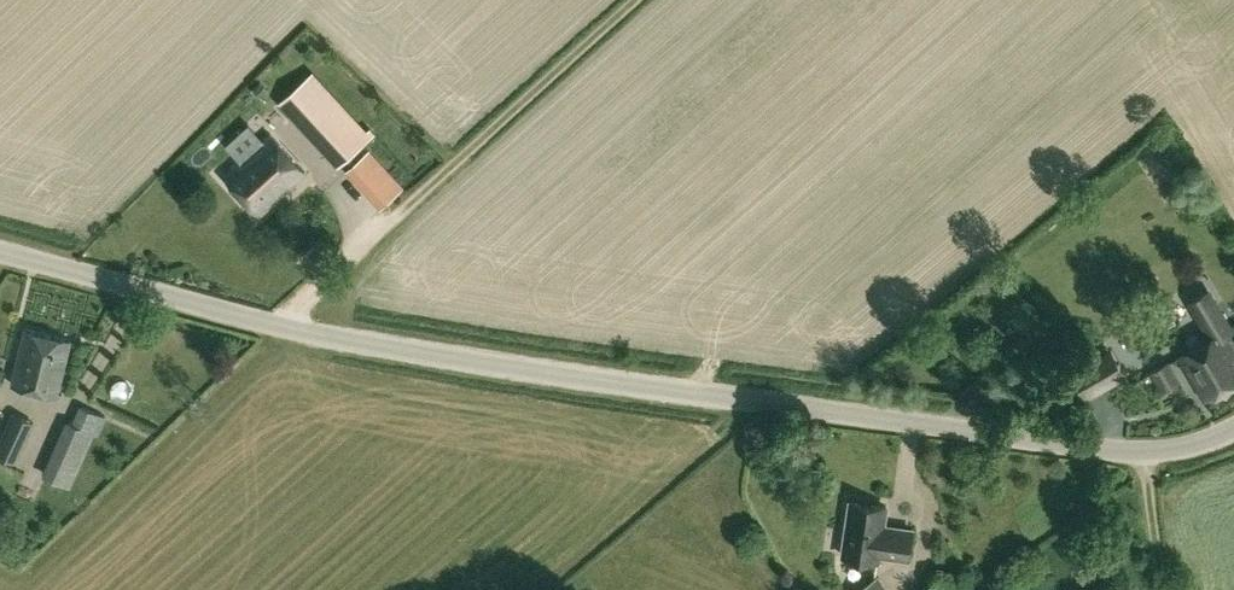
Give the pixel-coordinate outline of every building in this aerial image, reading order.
[(338,167),(372,135),(313,71),(279,102),(338,167)] [(305,172),(271,133),(225,174),(259,212),(305,172)] [(370,149),(346,171),(380,209),(404,187),(370,149)] [(304,252),(314,264),(327,254),(317,242),(304,252)] [(1180,355),(1205,398),(1233,381),(1233,350),(1224,332),(1232,327),(1217,301),(1195,314),(1210,338),(1180,355)] [(12,384),(58,395),(71,340),(25,329),(12,384)] [(1056,337),(1045,345),(1053,355),(1063,347),(1056,337)] [(1089,395),(1127,374),(1111,347),(1074,369),(1089,395)] [(1168,360),(1152,371),(1163,391),(1180,381),(1168,360)] [(104,416),(83,406),(75,423),(68,420),(45,473),(71,485),(93,431),(97,433),(104,416)] [(34,421),(13,412),(0,440),(21,448),(34,421)] [(879,555),(907,559),(912,531),(890,527),(883,526),(886,508),(850,502),(842,556),(878,561),(879,555)] [(878,573),(852,589),(889,589),(878,573)]
